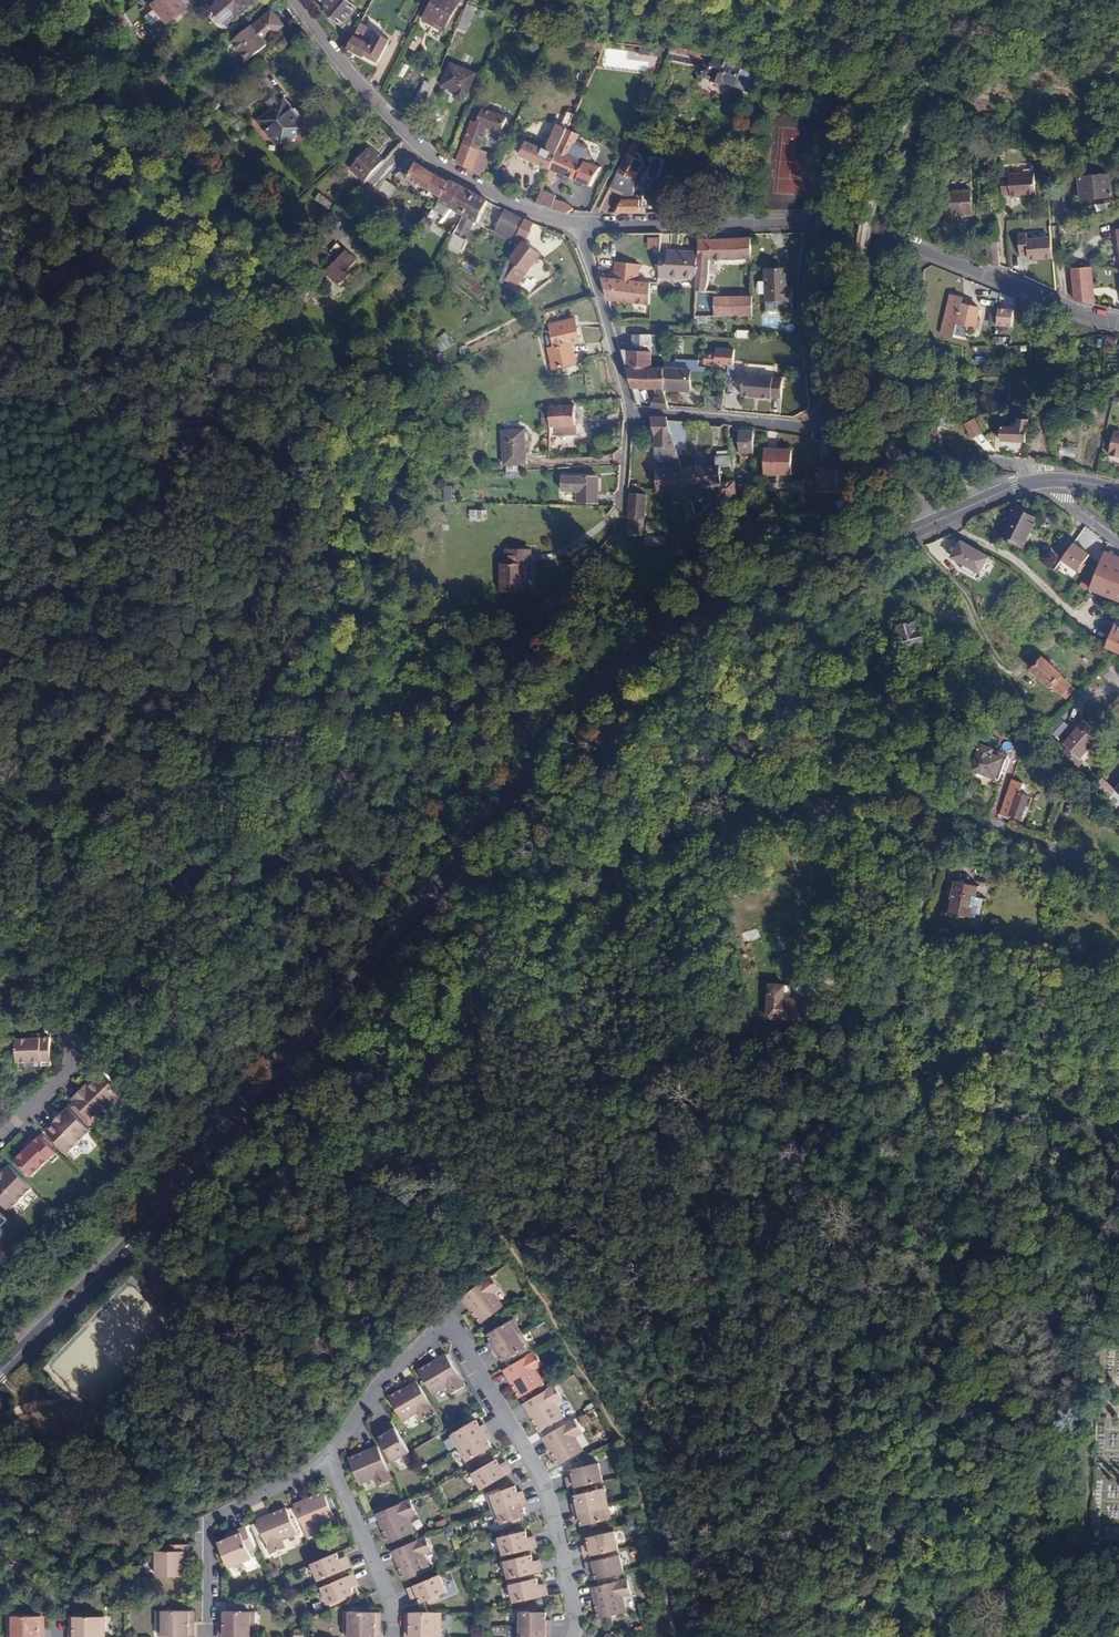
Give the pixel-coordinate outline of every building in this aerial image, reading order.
[(147,4),(161,22),(181,7),(180,5),(185,2),(183,0),(152,0),(147,4)] [(211,8),(223,23),(233,15),(236,18),(251,6),(247,0),(221,0),(211,8)] [(344,0),(320,0),(319,1),(326,8),(323,11),(343,27),(357,11),(344,0)] [(461,0),(435,0),(424,22),(435,27),(445,32),(450,22),(461,0)] [(475,8),(466,4),(459,21),(457,26),(465,31),(475,8)] [(231,42),(253,66),(262,59),(256,52),(266,44),(264,41),(284,26),(271,11),(251,26),(250,25),(231,42)] [(120,13),(115,17),(122,28),(128,25),(120,13)] [(364,15),(360,24),(364,26),(368,17),(364,15)] [(372,59),(377,62),(389,40),(377,34),(372,43),(362,37),(367,28),(364,26),(360,24),(354,34),(347,48),(364,57),(366,54),(373,57),(372,59)] [(604,47),(607,41),(588,37),(587,43),(604,47)] [(651,48),(641,46),(640,55),(650,57),(651,48)] [(688,48),(671,47),(669,53),(667,60),(701,68),(700,72),(702,76),(707,78),(710,75),(714,78),(714,79),(716,79),(715,81),(716,83),(720,84),(721,83),(722,81),(723,82),(724,81),(754,94),(754,90),(758,91),(759,81),(755,80),(755,75),(714,56),(688,48)] [(664,49),(656,48),(655,56),(662,58),(664,49)] [(621,58),(618,57),(619,51),(608,49),(606,64),(619,66),(621,58)] [(476,76),(450,63),(440,85),(454,92),(452,97),(462,102),(464,97),(466,98),(476,76)] [(176,91),(169,81),(165,84),(172,94),(176,91)] [(412,114),(420,118),(432,87),(424,84),(412,114)] [(286,101),(258,123),(281,151),(308,129),(286,101)] [(189,120),(194,116),(189,109),(184,113),(189,120)] [(471,121),(455,164),(483,178),(491,154),(482,151),(489,131),(501,136),(507,119),(483,109),(478,124),(471,121)] [(567,129),(570,122),(564,120),(561,127),(567,129)] [(558,150),(567,129),(561,127),(558,125),(547,150),(540,147),(542,144),(531,139),(530,143),(527,142),(520,159),(548,172),(558,150)] [(581,137),(567,129),(558,150),(548,172),(544,182),(551,186),(557,174),(591,189),(601,168),(595,166),(595,164),(596,162),(601,152),(597,145),(579,139),(581,137)] [(351,168),(365,182),(383,162),(368,149),(351,168)] [(632,196),(634,196),(635,183),(644,164),(627,155),(609,191),(616,193),(621,196),(622,196),(624,196),(632,196)] [(664,162),(649,156),(647,160),(652,163),(646,177),(656,181),(664,162)] [(415,216),(423,222),(431,208),(433,209),(449,182),(416,162),(406,179),(418,186),(419,184),(432,191),(415,216)] [(1009,176),(1001,177),(1002,195),(1010,194),(1011,197),(1035,196),(1034,172),(1009,173),(1009,176)] [(1109,175),(1080,178),(1083,200),(1112,196),(1112,194),(1116,193),(1114,183),(1111,183),(1109,175)] [(474,194),(450,181),(449,182),(433,209),(431,208),(423,222),(420,226),(428,231),(433,222),(437,225),(451,207),(463,214),(474,194)] [(541,190),(537,203),(552,208),(555,199),(556,197),(541,190)] [(616,193),(609,191),(598,214),(606,213),(616,193)] [(939,195),(940,215),(971,214),(970,191),(947,192),(947,195),(939,195)] [(331,204),(318,194),(314,199),(327,209),(331,204)] [(474,194),(463,214),(476,221),(486,201),(474,194)] [(616,213),(644,213),(644,207),(640,206),(640,199),(632,199),(632,196),(624,196),(616,213)] [(566,213),(570,211),(573,208),(566,202),(555,199),(552,208),(566,213)] [(524,220),(505,210),(497,227),(518,235),(524,220)] [(533,224),(524,220),(518,235),(517,237),(525,240),(533,224)] [(456,228),(452,235),(466,242),(473,230),(458,223),(456,228)] [(526,244),(533,248),(543,227),(535,224),(526,244)] [(1027,261),(1051,259),(1050,239),(1026,241),(1025,235),(1017,235),(1019,257),(1027,257),(1027,261)] [(697,272),(696,291),(705,291),(709,277),(710,261),(750,257),(750,237),(699,240),(698,252),(697,272)] [(987,262),(998,267),(997,240),(985,241),(987,262)] [(516,265),(504,278),(512,286),(524,272),(526,273),(539,255),(524,243),(510,261),(516,265)] [(658,269),(697,272),(698,252),(669,250),(669,254),(659,253),(658,269)] [(325,273),(322,270),(308,286),(309,287),(314,292),(319,287),(329,276),(340,285),(348,276),(345,273),(355,261),(346,252),(335,265),(333,263),(325,273)] [(616,279),(637,281),(639,264),(615,261),(614,271),(617,271),(616,279)] [(1070,268),(1073,299),(1097,307),(1093,267),(1070,268)] [(764,268),(764,281),(764,293),(764,302),(787,302),(787,300),(799,300),(798,288),(794,288),(794,268),(764,268)] [(607,300),(648,307),(649,284),(649,283),(637,281),(616,279),(613,278),(600,277),(604,291),(607,300)] [(764,293),(764,281),(759,281),(755,285),(756,291),(759,294),(764,293)] [(714,297),(715,316),(751,316),(751,296),(714,297)] [(941,334),(953,337),(956,324),(974,328),(979,309),(961,305),(962,299),(951,296),(941,334)] [(1017,309),(999,308),(998,329),(1015,330),(1017,309)] [(547,339),(554,371),(578,365),(574,346),(582,344),(576,320),(550,326),(553,337),(547,339)] [(664,343),(663,335),(655,335),(636,334),(636,351),(623,350),(627,365),(632,387),(656,388),(663,388),(663,367),(651,367),(651,362),(653,361),(653,343),(664,343)] [(448,336),(436,345),(441,354),(453,345),(448,336)] [(716,348),(716,354),(705,354),(705,366),(727,367),(727,379),(734,379),(735,349),(716,348)] [(697,370),(697,362),(664,360),(663,367),(663,388),(677,389),(678,369),(697,370)] [(697,379),(697,370),(678,369),(677,389),(690,391),(690,379),(697,379)] [(773,376),(743,374),(741,395),(771,398),(771,396),(781,396),(782,378),(773,378),(773,376)] [(665,397),(663,388),(656,388),(654,397),(665,397)] [(705,408),(721,410),(723,398),(706,396),(705,408)] [(667,408),(667,404),(665,397),(654,397),(649,407),(651,407),(667,408)] [(575,407),(550,409),(551,429),(557,428),(558,434),(577,433),(575,407)] [(551,429),(550,409),(542,409),(544,429),(551,429)] [(666,419),(666,417),(651,417),(656,434),(655,444),(652,447),(654,457),(660,460),(662,460),(663,469),(658,469),(659,491),(683,489),(681,469),(672,441),(671,435),(666,419)] [(683,421),(666,419),(671,435),(682,436),(683,421)] [(1029,448),(1031,423),(1020,422),(1019,429),(1003,428),(1001,445),(1029,448)] [(636,432),(632,433),(631,443),(640,444),(639,431),(638,432),(638,430),(636,429),(636,432)] [(1114,430),(1109,451),(1108,454),(1118,457),(1118,432),(1114,430)] [(525,432),(502,433),(503,467),(507,467),(507,471),(518,471),(518,467),(527,467),(526,432),(525,432)] [(752,453),(753,432),(749,432),(740,432),(738,432),(738,452),(751,453),(752,453)] [(1077,448),(1064,446),(1062,456),(1076,458),(1077,448)] [(792,450),(764,449),(763,470),(791,471),(792,450)] [(728,465),(728,451),(717,451),(717,466),(718,466),(728,465)] [(708,506),(711,505),(711,502),(717,501),(715,493),(714,493),(713,487),(720,486),(718,466),(717,466),(705,467),(706,487),(708,506)] [(683,489),(706,487),(705,467),(681,469),(683,489)] [(840,468),(820,467),(819,488),(838,489),(840,468)] [(562,493),(576,493),(576,505),(598,506),(598,494),(599,476),(563,476),(562,493)] [(452,503),(452,481),(443,480),(442,502),(452,503)] [(728,507),(747,503),(748,488),(727,492),(728,507)] [(645,496),(631,495),(629,518),(644,520),(645,496)] [(1015,505),(999,536),(1021,547),(1022,544),(1028,547),(1038,528),(1032,525),(1036,519),(1024,513),(1024,510),(1015,505)] [(486,512),(468,513),(469,521),(486,520),(486,512)] [(662,521),(645,522),(646,534),(663,533),(662,521)] [(640,536),(641,523),(628,522),(627,535),(640,536)] [(993,562),(960,543),(949,561),(983,580),(993,562)] [(1090,554),(1074,543),(1060,560),(1077,572),(1090,554)] [(513,550),(503,549),(502,562),(508,562),(508,555),(513,555),(513,550)] [(502,562),(501,591),(523,591),(523,564),(523,550),(513,550),(513,555),(508,555),(508,562),(502,562)] [(1105,551),(1101,559),(1118,566),(1118,557),(1105,551)] [(1118,601),(1118,566),(1101,559),(1089,590),(1118,601)] [(915,623),(899,627),(904,647),(923,642),(923,640),(925,640),(924,633),(921,634),(920,632),(917,633),(915,623)] [(1106,648),(1118,653),(1118,628),(1115,626),(1111,636),(1108,635),(1104,643),(1107,645),(1106,648)] [(1037,665),(1031,671),(1050,688),(1051,686),(1061,695),(1070,686),(1060,677),(1061,676),(1043,659),(1039,663),(1037,661),(1035,663),(1037,665)] [(1079,724),(1057,746),(1060,750),(1058,752),(1058,753),(1064,760),(1067,756),(1076,765),(1098,743),(1079,724)] [(1031,745),(1025,743),(1021,753),(1028,755),(1031,745)] [(973,777),(977,779),(985,782),(992,785),(1001,758),(982,751),(973,777)] [(1070,771),(1076,765),(1067,756),(1064,760),(1058,753),(1055,755),(1070,771)] [(1012,779),(999,815),(1009,818),(1010,816),(1020,819),(1028,797),(1020,794),(1024,783),(1012,779)] [(1110,792),(1098,780),(1087,790),(1111,813),(1118,805),(1118,783),(1110,792)] [(971,902),(975,903),(977,892),(953,886),(948,903),(951,904),(947,918),(966,923),(967,919),(971,902)] [(983,906),(982,905),(975,903),(971,902),(967,919),(977,922),(979,922),(983,906)] [(804,1020),(806,1000),(788,998),(789,984),(768,982),(764,1016),(804,1020)] [(42,1037),(32,1038),(17,1039),(18,1063),(43,1062),(43,1066),(53,1066),(51,1037),(42,1037)] [(102,1071),(88,1085),(91,1088),(91,1089),(91,1091),(90,1093),(87,1095),(85,1092),(74,1103),(94,1123),(109,1107),(112,1109),(122,1098),(113,1089),(113,1082),(102,1071)] [(91,1088),(88,1085),(87,1083),(71,1099),(74,1103),(85,1092),(87,1095),(90,1093),(91,1091),(91,1089),(91,1088)] [(94,1123),(74,1103),(71,1106),(89,1126),(94,1123)] [(92,1130),(69,1108),(63,1114),(65,1117),(59,1123),(56,1121),(46,1131),(69,1154),(92,1130)] [(65,1117),(63,1114),(61,1111),(54,1118),(56,1121),(59,1123),(65,1117)] [(60,1156),(40,1136),(33,1143),(27,1150),(16,1161),(32,1177),(50,1160),(53,1163),(60,1156)] [(27,1150),(33,1143),(31,1140),(24,1146),(27,1150)] [(11,1165),(4,1171),(7,1175),(0,1181),(0,1201),(9,1210),(33,1187),(11,1165)] [(0,1212),(0,1225),(2,1227),(8,1220),(0,1212)] [(491,1275),(462,1298),(482,1322),(503,1306),(493,1293),(500,1287),(491,1275)] [(488,1343),(492,1350),(522,1333),(514,1319),(502,1326),(496,1330),(489,1334),(492,1341),(488,1343)] [(522,1333),(492,1350),(496,1356),(500,1354),(504,1361),(511,1357),(517,1354),(529,1347),(522,1333)] [(543,1365),(535,1351),(504,1370),(520,1397),(544,1383),(536,1369),(543,1365)] [(464,1386),(446,1355),(418,1371),(432,1395),(447,1387),(451,1394),(464,1386)] [(422,1420),(435,1412),(417,1381),(389,1396),(403,1421),(418,1413),(422,1420)] [(563,1399),(555,1385),(524,1404),(540,1431),(564,1417),(555,1402),(563,1399)] [(583,1432),(575,1419),(543,1437),(560,1465),(584,1451),(575,1436),(583,1432)] [(459,1448),(488,1431),(484,1424),(480,1426),(477,1420),(470,1424),(463,1427),(451,1434),(459,1448)] [(394,1461),(410,1451),(392,1421),(386,1425),(389,1432),(386,1433),(380,1437),(394,1461)] [(492,1438),(488,1431),(459,1448),(466,1461),(479,1454),(485,1451),(492,1446),(488,1440),(492,1438)] [(392,1477),(379,1448),(350,1460),(358,1481),(373,1475),(376,1483),(392,1477)] [(482,1489),(512,1472),(508,1465),(502,1468),(500,1466),(497,1459),(472,1473),(482,1489)] [(569,1489),(603,1481),(599,1463),(573,1469),(573,1475),(574,1479),(568,1481),(569,1489)] [(493,1510),(525,1499),(522,1490),(518,1492),(515,1485),(508,1488),(502,1490),(488,1496),(493,1510)] [(573,1503),(575,1511),(608,1503),(604,1488),(590,1491),(584,1492),(575,1494),(577,1502),(573,1503)] [(294,1504),(309,1538),(322,1532),(318,1524),(334,1517),(323,1492),(294,1504)] [(402,1503),(377,1514),(389,1542),(414,1532),(408,1517),(416,1513),(411,1499),(402,1503)] [(528,1506),(525,1499),(493,1510),(499,1525),(513,1520),(519,1517),(526,1515),(523,1507),(528,1506)] [(608,1503),(575,1511),(576,1518),(580,1518),(583,1525),(591,1523),(597,1522),(611,1518),(608,1503)] [(287,1507),(257,1519),(271,1553),(285,1548),(282,1539),(297,1533),(287,1507)] [(245,1526),(231,1532),(233,1535),(225,1538),(218,1541),(228,1567),(252,1558),(249,1551),(255,1549),(245,1526)] [(583,1548),(585,1557),(619,1549),(615,1530),(589,1537),(589,1544),(590,1547),(583,1548)] [(503,1555),(537,1547),(536,1539),(529,1540),(528,1537),(526,1531),(499,1536),(503,1555)] [(426,1536),(392,1551),(404,1580),(430,1569),(423,1553),(432,1550),(426,1536)] [(184,1576),(184,1567),(185,1559),(188,1559),(189,1545),(164,1544),(164,1551),(156,1551),(156,1576),(184,1576)] [(340,1558),(337,1553),(318,1561),(311,1564),(319,1580),(351,1567),(348,1559),(341,1562),(340,1558)] [(508,1579),(543,1571),(541,1563),(534,1564),(533,1560),(531,1554),(504,1560),(508,1579)] [(596,1572),(598,1579),(625,1573),(621,1554),(587,1562),(588,1570),(595,1569),(596,1572)] [(357,1580),(354,1573),(322,1587),(329,1604),(354,1593),(352,1588),(351,1583),(357,1580)] [(440,1574),(408,1588),(411,1596),(418,1593),(419,1597),(422,1603),(447,1592),(440,1574)] [(514,1602),(548,1595),(547,1587),(539,1589),(539,1585),(537,1578),(510,1584),(514,1602)] [(592,1588),(599,1618),(627,1612),(623,1596),(632,1593),(628,1579),(592,1588)] [(157,1636),(168,1636),(170,1636),(194,1636),(194,1622),(189,1622),(189,1611),(163,1611),(162,1625),(158,1625),(157,1636)] [(219,1636),(244,1636),(245,1636),(254,1636),(254,1626),(250,1626),(250,1611),(224,1611),(223,1622),(219,1622),(219,1636)] [(381,1623),(375,1623),(375,1612),(349,1611),(348,1627),(345,1627),(344,1636),(381,1636),(381,1623)] [(441,1627),(436,1627),(436,1612),(411,1612),(411,1624),(406,1624),(406,1631),(406,1636),(440,1636),(441,1627)] [(516,1627),(552,1628),(552,1620),(546,1619),(546,1612),(516,1612),(516,1627)] [(45,1627),(39,1627),(39,1617),(13,1617),(13,1632),(9,1631),(9,1636),(44,1636),(45,1627)] [(69,1627),(69,1636),(106,1636),(106,1632),(101,1632),(101,1617),(75,1617),(75,1628),(69,1627)] [(552,1628),(516,1627),(516,1636),(546,1636),(551,1636),(552,1628)] [(294,1628),(294,1636),(305,1636),(305,1628),(294,1628)]
